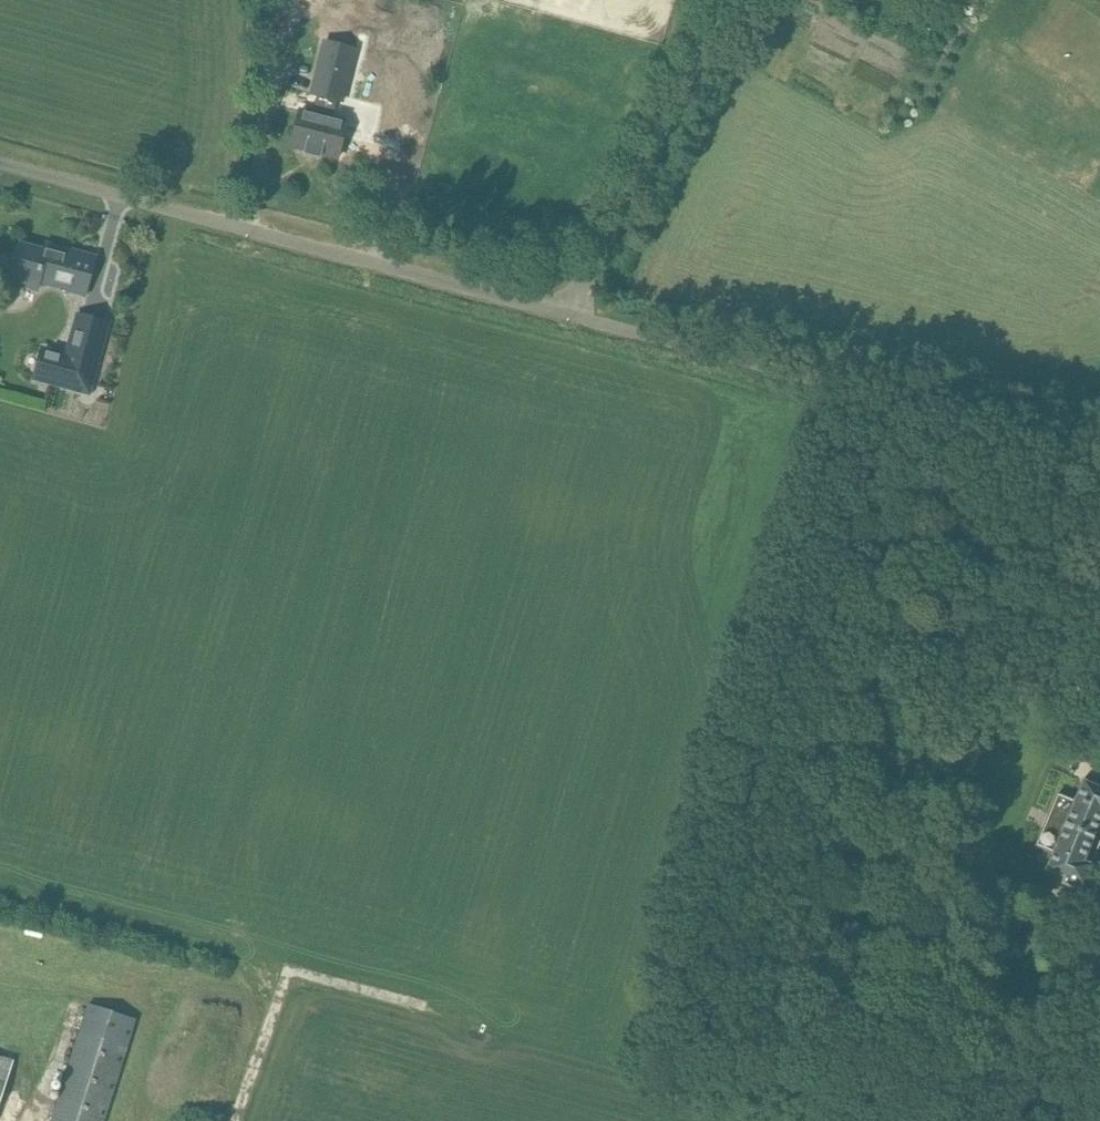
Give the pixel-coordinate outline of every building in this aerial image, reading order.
[(335,44),(326,41),(312,95),(318,96),(313,116),(299,112),(291,146),(306,150),(305,155),(320,159),(321,154),(338,158),(347,124),(330,120),(335,101),(342,102),(356,49),(345,46),(335,44)] [(45,254),(20,247),(11,282),(37,289),(39,280),(68,288),(68,290),(85,294),(94,259),(77,254),(76,258),(46,250),(45,254)] [(43,351),(36,379),(88,393),(105,330),(78,322),(68,357),(43,351)] [(1082,782),(1074,802),(1057,795),(1036,847),(1053,854),(1045,872),(1064,880),(1061,886),(1071,890),(1074,884),(1082,887),(1099,844),(1099,790),(1082,782)] [(52,1120),(104,1120),(136,1020),(88,1005),(52,1120)] [(10,1057),(0,1054),(0,1094),(10,1057)]
